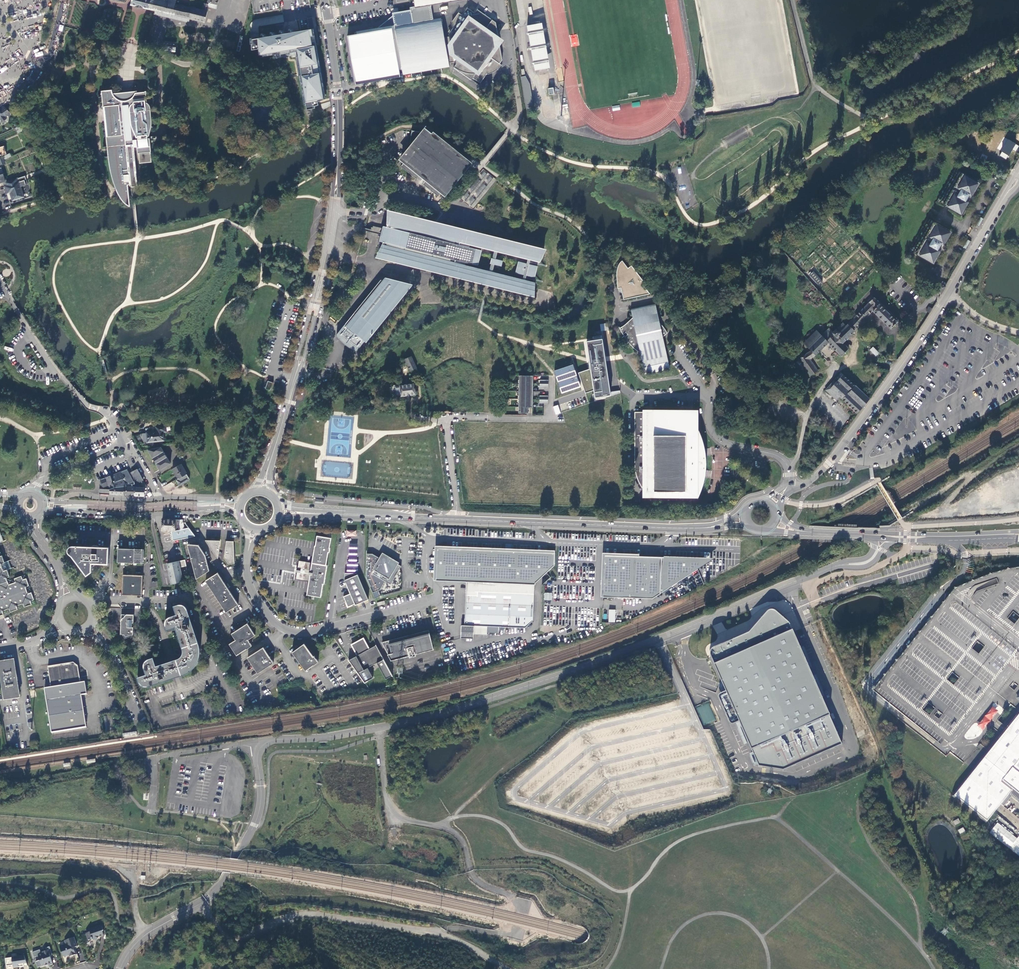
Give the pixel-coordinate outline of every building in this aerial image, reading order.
[(155,11),(156,11),(156,10),(150,8),(152,0),(132,0),(131,5),(155,11)] [(172,15),(171,14),(173,7),(175,0),(165,0),(164,2),(158,0),(152,0),(150,8),(156,10),(156,11),(172,15)] [(208,3),(209,3),(209,4),(204,3),(203,11),(176,4),(177,0),(175,0),(173,7),(171,14),(172,15),(205,23),(209,7),(217,9),(219,0),(208,0),(208,3)] [(410,8),(410,10),(412,23),(433,20),(430,5),(415,8),(415,7),(410,8)] [(499,63),(501,60),(494,22),(488,18),(476,9),(474,13),(467,8),(461,15),(458,13),(452,22),(452,28),(448,34),(448,37),(444,38),(440,19),(433,20),(412,23),(410,10),(396,13),(402,70),(403,75),(449,67),(449,63),(453,62),(456,63),(453,68),(471,80),(472,78),(479,83),(486,74),(490,73),(496,70),(501,65),(499,63)] [(402,70),(396,13),(378,27),(355,32),(354,35),(348,36),(356,85),(359,83),(397,76),(401,77),(400,71),(402,70)] [(547,68),(539,24),(526,26),(534,70),(547,68)] [(313,28),(254,37),(253,48),(260,47),(260,55),(298,49),(307,109),(326,100),(313,28)] [(162,42),(162,50),(162,51),(176,52),(176,43),(162,42)] [(532,107),(529,76),(522,76),(525,108),(532,107)] [(548,80),(550,89),(558,87),(557,79),(548,80)] [(151,119),(150,109),(150,107),(149,105),(148,104),(147,102),(146,93),(147,94),(147,92),(145,92),(140,92),(140,93),(138,93),(137,91),(125,92),(113,93),(112,90),(105,91),(104,92),(101,94),(102,94),(104,112),(108,154),(112,172),(114,180),(115,184),(116,188),(118,191),(120,196),(122,198),(124,201),(130,206),(130,201),(129,198),(128,185),(130,185),(130,181),(125,181),(124,175),(129,175),(127,150),(128,150),(128,148),(132,147),(133,149),(134,149),(134,147),(137,147),(137,153),(138,153),(139,163),(152,162),(151,152),(150,139),(146,139),(146,135),(150,135),(151,127),(151,119)] [(11,113),(7,109),(4,107),(0,109),(0,119),(1,118),(3,121),(6,122),(7,119),(6,117),(11,113)] [(417,131),(411,130),(409,149),(402,158),(405,161),(400,166),(416,179),(417,178),(423,183),(422,184),(438,196),(443,191),(446,194),(470,164),(426,128),(421,130),(417,131)] [(1009,153),(1012,147),(1002,143),(999,149),(1006,152),(1001,163),(1008,166),(1013,155),(1009,153)] [(129,175),(130,181),(130,185),(138,184),(134,149),(133,149),(132,147),(128,148),(128,150),(127,150),(129,175)] [(955,168),(937,201),(958,213),(961,207),(963,208),(965,204),(967,206),(969,202),(967,201),(972,191),(974,193),(977,189),(972,187),(976,180),(955,168)] [(483,170),(461,199),(474,209),(496,180),(483,170)] [(24,197),(18,177),(6,181),(6,182),(3,183),(6,192),(9,190),(12,201),(24,197)] [(436,228),(434,227),(432,226),(430,227),(427,225),(429,223),(390,213),(389,213),(387,222),(388,223),(387,227),(385,227),(383,233),(382,241),(383,242),(382,247),(381,247),(378,255),(399,261),(404,254),(407,255),(405,258),(409,262),(411,259),(414,261),(412,264),(486,282),(487,281),(491,282),(491,283),(533,293),(535,283),(526,280),(527,276),(534,278),(535,275),(534,275),(535,270),(537,268),(537,267),(529,264),(530,259),(538,261),(538,263),(539,263),(541,260),(544,251),(502,241),(501,242),(496,241),(497,240),(442,226),(437,233),(434,231),(436,228)] [(909,250),(930,262),(934,256),(936,257),(938,254),(940,255),(942,251),(940,250),(945,240),(947,242),(949,238),(945,236),(949,229),(928,217),(909,250)] [(623,300),(650,293),(644,286),(646,285),(631,265),(628,268),(622,260),(619,262),(618,266),(617,269),(616,273),(616,276),(617,288),(621,288),(623,300)] [(809,275),(818,284),(821,280),(813,271),(809,275)] [(940,295),(945,287),(941,284),(936,292),(940,295)] [(356,351),(387,314),(385,312),(390,306),(389,306),(400,294),(398,293),(395,292),(391,293),(389,294),(387,295),(378,289),(374,294),(371,292),(336,335),(344,344),(356,351)] [(879,304),(880,304),(872,295),(866,300),(868,302),(851,320),(857,327),(872,311),(890,329),(897,322),(879,304)] [(898,323),(900,322),(881,303),(880,304),(879,304),(897,322),(898,323)] [(655,304),(630,309),(632,318),(628,322),(624,325),(619,328),(621,332),(623,335),(625,333),(627,334),(624,337),(628,342),(631,345),(635,349),(640,352),(645,374),(670,369),(663,337),(667,333),(665,329),(663,326),(659,322),(655,304)] [(842,343),(857,327),(851,320),(847,324),(845,322),(832,333),(829,329),(821,336),(816,332),(803,344),(811,352),(803,357),(802,355),(801,354),(799,354),(798,355),(797,357),(798,358),(800,359),(798,360),(810,375),(816,371),(809,361),(827,343),(840,356),(847,349),(842,343)] [(605,360),(601,335),(592,337),(593,340),(586,341),(589,361),(590,369),(578,373),(585,394),(594,390),(595,398),(611,396),(605,360)] [(875,356),(878,352),(872,346),(869,350),(875,356)] [(411,357),(405,360),(409,371),(416,369),(411,357)] [(573,365),(554,371),(562,394),(581,388),(573,365)] [(519,375),(519,413),(527,413),(527,412),(528,412),(528,407),(531,408),(531,403),(532,403),(533,396),(531,395),(532,386),(533,386),(533,380),(531,380),(532,376),(519,375)] [(856,413),(869,400),(843,375),(842,376),(841,376),(838,378),(839,379),(836,382),(834,381),(825,390),(836,400),(840,398),(856,413)] [(413,385),(399,386),(399,387),(400,396),(414,395),(413,385)] [(639,481),(641,486),(647,486),(647,491),(684,491),(684,490),(685,489),(685,491),(698,497),(702,486),(705,475),(706,475),(706,473),(705,473),(706,455),(706,453),(706,452),(705,452),(703,444),(701,436),(698,429),(695,430),(692,425),(686,425),(686,412),(647,412),(647,416),(645,416),(645,412),(635,412),(635,466),(636,471),(637,476),(639,481)] [(147,442),(164,440),(164,432),(167,432),(167,425),(154,426),(155,431),(146,432),(147,442)] [(171,464),(161,447),(148,450),(160,469),(171,464)] [(189,478),(182,463),(174,468),(173,468),(178,478),(176,479),(180,485),(186,481),(188,482),(189,478)] [(100,485),(129,474),(127,469),(100,479),(100,485)] [(144,480),(137,469),(129,474),(135,484),(137,484),(144,480)] [(127,485),(135,484),(129,474),(100,485),(99,493),(116,494),(116,496),(124,496),(125,487),(127,487),(127,485)] [(140,487),(135,487),(127,487),(125,487),(124,496),(145,497),(145,494),(149,494),(149,491),(148,489),(146,484),(144,480),(137,484),(140,484),(140,487)] [(185,528),(182,520),(162,518),(161,531),(171,532),(173,541),(179,540),(196,537),(194,535),(189,527),(185,528)] [(317,536),(312,562),(302,562),(300,561),(299,562),(299,563),(298,568),(300,569),(299,571),(299,572),(297,572),(296,579),(297,580),(309,582),(307,594),(322,597),(324,584),(325,584),(327,565),(326,565),(329,552),(330,553),(331,548),(330,548),(331,538),(317,536)] [(218,555),(219,541),(205,540),(215,555),(218,555)] [(234,563),(233,541),(226,541),(224,557),(225,557),(225,560),(228,561),(228,563),(234,563)] [(195,578),(202,574),(209,570),(205,555),(198,544),(187,544),(195,578)] [(347,561),(347,572),(357,572),(358,562),(356,562),(356,544),(349,544),(348,561),(347,561)] [(110,564),(110,547),(73,546),(72,546),(71,546),(70,547),(70,549),(70,553),(87,576),(93,572),(93,566),(95,566),(96,566),(96,564),(110,564)] [(499,627),(525,628),(532,621),(534,584),(535,584),(535,583),(554,565),(555,553),(437,548),(435,580),(466,582),(464,625),(473,625),(486,626),(486,632),(498,633),(499,627)] [(144,563),(144,550),(141,549),(118,549),(118,563),(144,563)] [(380,589),(384,581),(390,585),(399,569),(401,566),(398,564),(399,562),(382,552),(381,553),(379,558),(372,554),(366,554),(365,577),(374,598),(380,596),(378,590),(380,589)] [(655,556),(604,554),(603,596),(652,598),(715,558),(655,555),(655,556)] [(2,615),(3,610),(9,608),(10,612),(16,610),(17,605),(30,605),(31,601),(34,600),(26,578),(23,579),(21,576),(10,579),(6,569),(11,568),(9,561),(4,561),(2,556),(0,556),(0,615),(2,615)] [(186,566),(185,560),(167,564),(171,584),(173,584),(183,581),(180,568),(186,566)] [(975,579),(955,587),(874,690),(946,748),(973,770),(1018,713),(1018,701),(1015,698),(1018,693),(1018,618),(1014,624),(1008,619),(1013,612),(1018,617),(1018,566),(1008,568),(991,573),(975,579)] [(238,604),(217,572),(205,580),(226,612),(238,604)] [(344,573),(344,579),(344,580),(350,593),(343,596),(347,607),(354,604),(355,605),(368,599),(357,573),(344,573)] [(122,595),(128,595),(142,596),(143,576),(123,575),(122,595)] [(544,592),(544,600),(551,601),(552,593),(544,592)] [(178,657),(175,658),(181,675),(188,672),(192,669),(195,665),(198,661),(199,656),(200,651),(199,646),(187,607),(185,605),(183,604),(181,603),(179,603),(173,606),(175,614),(167,617),(166,618),(165,620),(164,623),(164,625),(166,630),(174,628),(181,648),(182,651),(181,653),(180,656),(178,657)] [(608,619),(608,622),(615,622),(616,610),(608,609),(608,614),(603,614),(603,619),(608,619)] [(758,766),(783,770),(842,745),(792,632),(789,624),(786,621),(780,616),(776,613),(773,611),(771,610),(769,611),(767,612),(751,631),(748,633),(714,648),(711,650),(710,652),(710,654),(710,655),(710,657),(721,682),(725,692),(719,695),(718,696),(718,697),(718,699),(727,718),(729,723),(730,725),(731,726),(733,725),(739,723),(751,750),(758,766)] [(121,624),(120,634),(124,634),(126,637),(130,635),(132,635),(133,628),(131,627),(132,623),(133,623),(134,616),(122,615),(121,624)] [(235,640),(229,644),(236,654),(243,650),(251,645),(247,639),(255,635),(247,623),(231,634),(235,640)] [(472,638),(473,634),(473,625),(464,625),(460,625),(460,637),(472,638)] [(486,635),(486,632),(486,626),(473,625),(473,634),(486,635)] [(429,635),(428,631),(382,643),(391,661),(401,658),(409,656),(409,658),(415,656),(415,654),(420,653),(433,650),(429,635)] [(357,673),(383,659),(375,645),(368,649),(362,638),(351,645),(356,655),(348,660),(357,673)] [(304,644),(291,652),(304,670),(312,664),(313,665),(318,662),(313,655),(313,656),(304,644)] [(273,662),(263,647),(247,656),(257,672),(273,662)] [(171,678),(166,661),(155,665),(152,657),(149,657),(146,658),(145,660),(143,662),(143,664),(143,667),(145,673),(137,676),(138,681),(140,683),(142,685),(144,686),(146,687),(171,678)] [(166,661),(171,678),(181,675),(175,658),(166,661)] [(14,662),(0,664),(0,665),(5,701),(19,699),(14,662)] [(45,691),(52,735),(87,729),(82,697),(87,696),(85,684),(82,684),(79,670),(75,670),(73,669),(72,665),(49,669),(52,687),(52,689),(45,691)] [(704,724),(716,719),(708,703),(697,708),(704,724)] [(954,795),(987,821),(1001,804),(1003,807),(1011,797),(1018,803),(1018,713),(973,770),(954,795)] [(1017,838),(997,823),(989,833),(1009,849),(1017,838)] [(1009,849),(1018,856),(1018,836),(1017,838),(1009,849)] [(90,932),(86,934),(88,940),(92,939),(92,940),(93,940),(94,940),(98,939),(100,935),(101,936),(104,935),(103,932),(103,931),(101,925),(89,929),(90,932)] [(66,944),(59,947),(63,956),(64,957),(69,955),(70,957),(76,955),(73,948),(77,946),(74,937),(64,941),(66,944)] [(41,950),(33,953),(35,958),(39,956),(41,961),(36,962),(38,968),(41,967),(41,968),(45,966),(46,965),(48,964),(49,965),(50,966),(54,965),(51,956),(53,955),(50,947),(46,948),(47,951),(42,953),(41,950)] [(24,955),(20,956),(21,967),(24,966),(28,966),(24,955)] [(12,958),(5,959),(6,966),(13,965),(13,968),(21,967),(20,956),(12,957),(12,958)]
